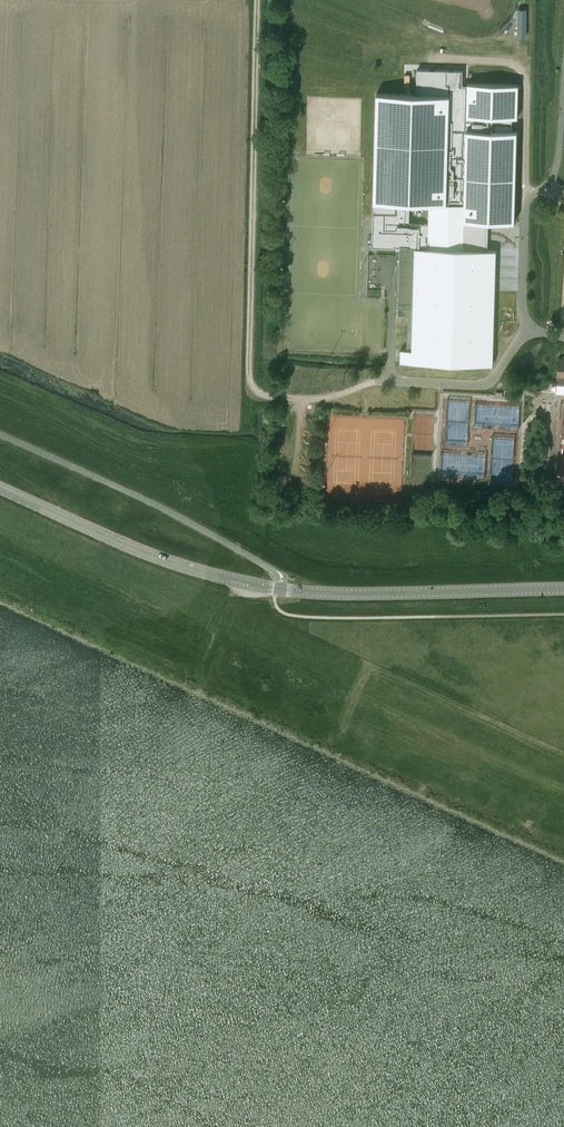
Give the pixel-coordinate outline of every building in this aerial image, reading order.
[(394,279),(395,283),(395,286),(396,289),(397,292),(399,292),(398,308),(409,308),(407,350),(401,350),(401,362),(412,362),(493,364),(497,251),(488,250),(488,223),(515,223),(517,170),(518,132),(512,132),(512,118),(518,118),(519,85),(468,83),(468,85),(463,85),(463,71),(418,70),(417,95),(377,94),(375,170),(374,203),(373,247),(394,248),(394,247),(400,247),(399,264),(398,264),(396,267),(396,270),(395,273),(394,276),(394,279)]
